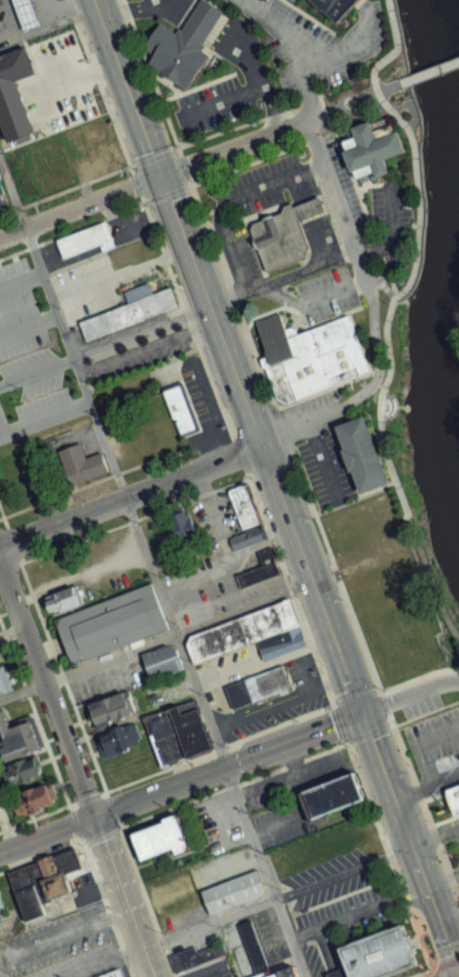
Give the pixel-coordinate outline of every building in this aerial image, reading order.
[(23,31),(39,25),(30,0),(12,0),(23,31)] [(206,52),(199,47),(202,42),(199,41),(212,22),(221,8),(209,0),(198,0),(192,9),(180,27),(178,26),(174,31),(159,21),(142,47),(153,53),(147,62),(184,85),(206,52)] [(356,0),(312,0),(335,22),(356,0)] [(0,53),(0,131),(6,147),(34,137),(13,79),(34,71),(24,44),(0,53)] [(343,151),(340,141),(352,137),(348,128),(367,121),(371,131),(387,125),(390,133),(395,131),(403,151),(382,159),(387,172),(373,177),(371,171),(366,173),(368,178),(358,182),(356,177),(354,177),(351,171),(350,172),(342,151),(343,151)] [(265,271),(301,257),(307,248),(289,204),(283,206),(279,212),(251,223),(248,230),(265,271)] [(104,220),(55,239),(62,258),(98,243),(101,250),(113,246),(104,220)] [(144,239),(113,250),(119,266),(150,256),(144,239)] [(178,306),(87,340),(79,321),(170,286),(178,306)] [(253,321),(277,312),(286,337),(346,314),(368,370),(285,402),(276,398),(260,357),(266,355),(253,321)] [(161,393),(178,438),(200,430),(182,384),(161,393)] [(361,416),(333,426),(357,494),(387,483),(361,416)] [(107,471),(69,486),(56,451),(78,443),(84,458),(99,452),(107,471)] [(242,484),(226,490),(241,529),(257,522),(242,484)] [(259,525),(227,537),(232,551),(264,538),(259,525)] [(268,547),(254,552),(259,566),(234,575),(239,589),(278,574),(268,547)] [(166,628),(70,666),(52,620),(149,583),(166,628)] [(78,604),(75,590),(48,597),(52,610),(78,604)] [(288,598),(189,635),(184,643),(192,665),(255,641),(262,660),(305,645),(288,598)] [(176,643),(142,655),(151,682),(185,670),(176,643)] [(280,664),(224,685),(232,710),(289,688),(280,664)] [(0,668),(0,696),(12,692),(3,667),(0,668)] [(130,692),(90,704),(97,727),(137,716),(130,692)] [(185,757),(168,710),(177,707),(180,716),(196,710),(210,748),(185,757)] [(34,722),(11,729),(5,709),(0,711),(0,749),(4,762),(43,750),(34,722)] [(160,767),(142,720),(168,710),(185,757),(160,767)] [(99,736),(107,757),(143,743),(134,722),(99,736)] [(42,777),(38,758),(6,765),(10,785),(42,777)] [(298,794),(309,824),(363,803),(353,772),(298,794)] [(458,812),(458,783),(444,789),(453,814),(458,812)] [(51,785),(13,795),(18,817),(57,806),(51,785)] [(175,815),(188,851),(175,857),(173,851),(140,863),(130,835),(162,823),(161,820),(175,815)] [(39,902),(43,914),(24,922),(6,873),(73,848),(80,869),(63,875),(69,891),(39,902)] [(256,871),(200,892),(209,914),(259,895),(262,887),(256,871)] [(269,973),(253,922),(242,926),(257,976),(252,976),(300,976),(296,965),(269,973)] [(412,966),(383,976),(348,976),(338,950),(399,928),(403,939),(406,938),(412,953),(408,955),(412,966)] [(175,973),(168,955),(192,946),(195,952),(220,942),(225,954),(175,973)] [(116,969),(119,976),(98,976),(116,969)]
